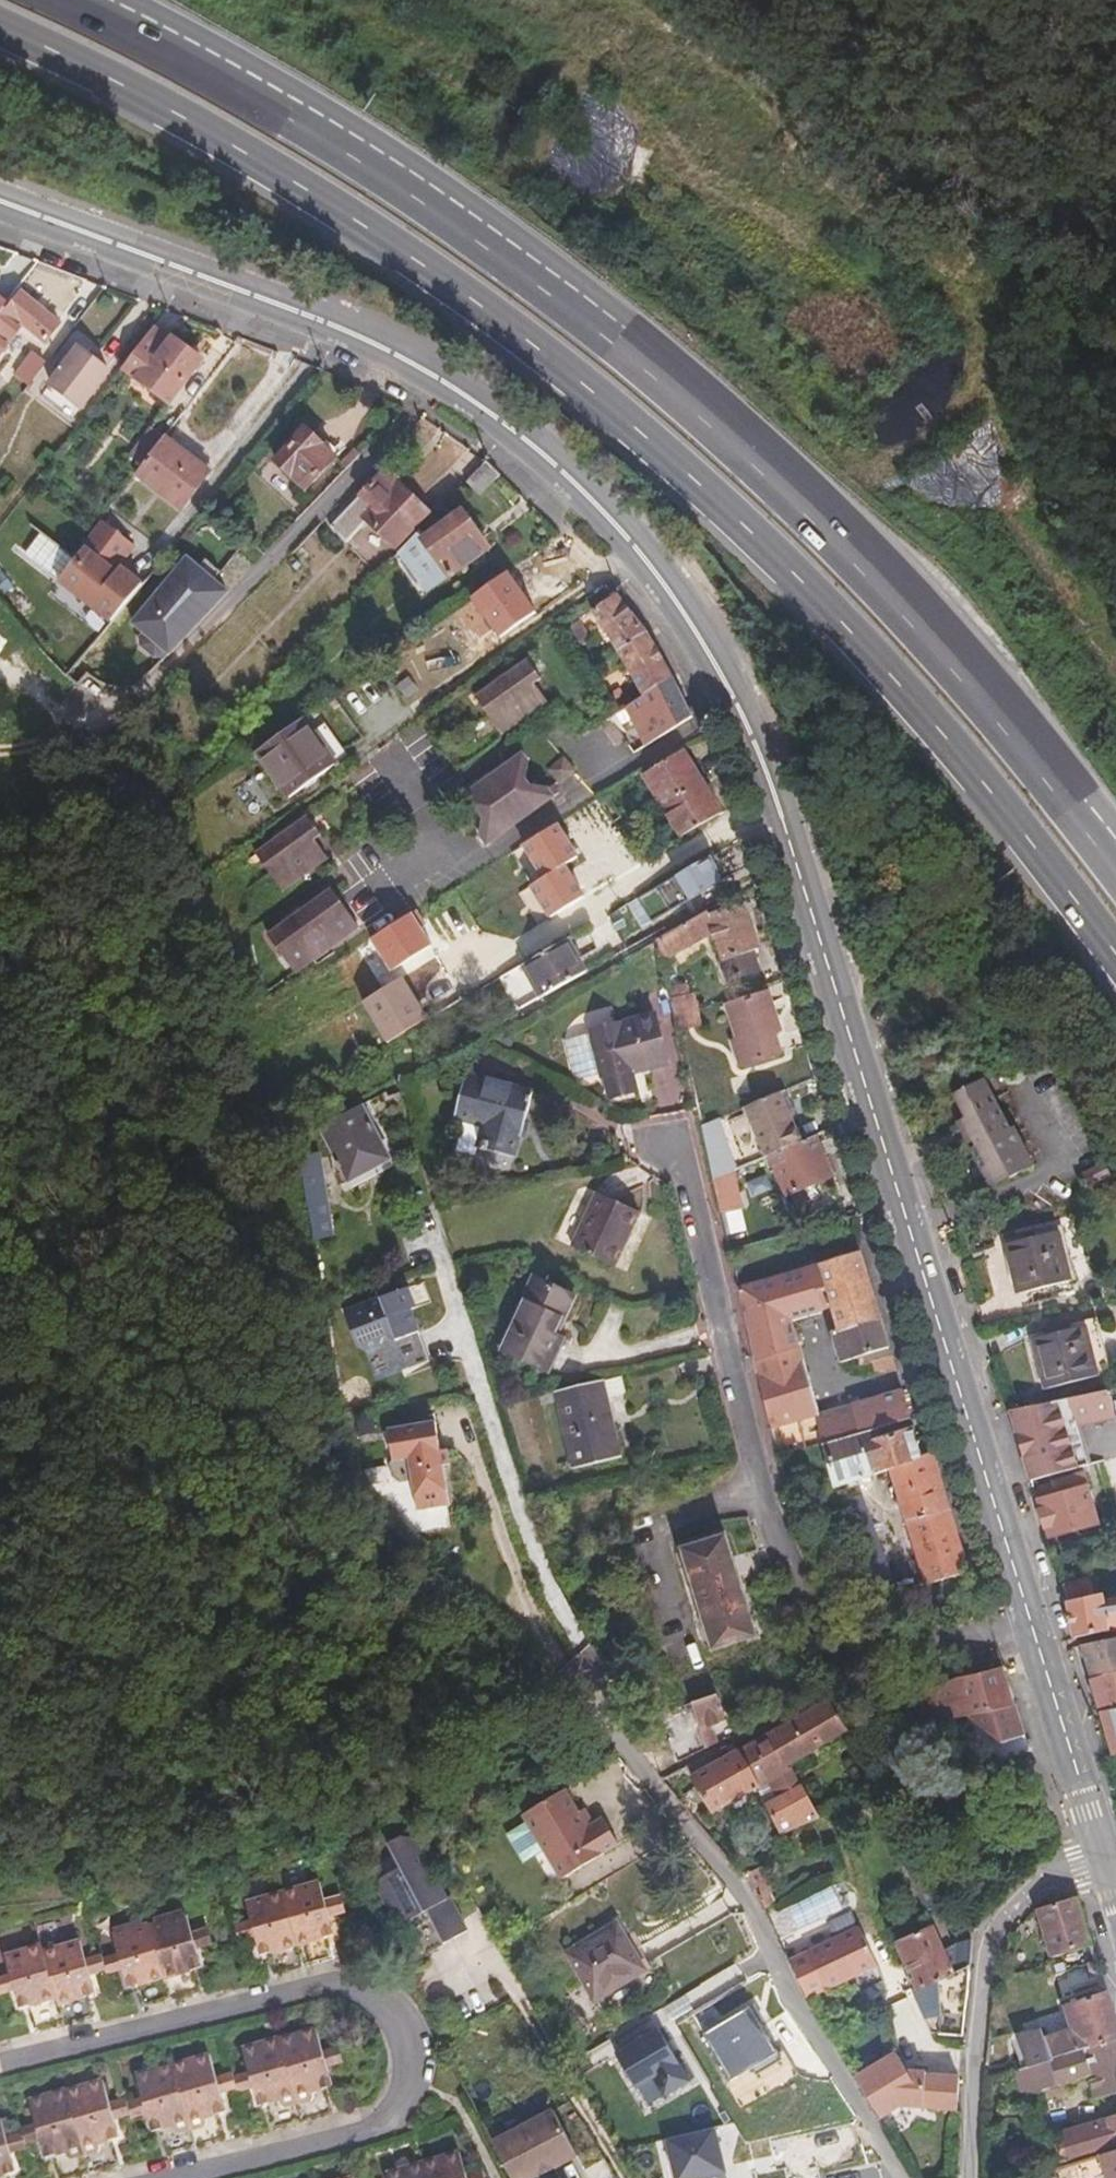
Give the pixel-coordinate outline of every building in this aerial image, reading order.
[(3,320),(33,342),(47,324),(8,294),(0,304),(0,305),(0,323),(3,320)] [(147,327),(116,369),(163,405),(196,360),(177,346),(165,337),(164,340),(147,327)] [(69,348),(42,383),(72,405),(98,370),(84,359),(69,348)] [(36,364),(23,354),(6,376),(19,386),(36,364)] [(297,429),(268,458),(301,490),(330,461),(311,442),(297,429)] [(119,469),(133,480),(154,451),(140,440),(119,469)] [(133,480),(127,488),(174,523),(202,486),(178,468),(154,451),(133,480)] [(482,467),(462,487),(475,500),(495,480),(482,467)] [(380,481),(331,532),(345,546),(365,525),(394,552),(427,518),(403,494),(398,489),(393,493),(380,481)] [(479,558),(454,522),(417,547),(412,540),(392,560),(412,589),(434,574),(441,585),(479,558)] [(75,563),(59,585),(111,624),(142,587),(125,573),(119,569),(133,549),(100,524),(80,550),(84,552),(75,563)] [(24,559),(59,585),(75,563),(40,538),(24,559)] [(167,652),(170,654),(224,588),(207,574),(188,559),(135,624),(147,635),(143,638),(143,646),(157,657),(164,655),(167,652)] [(11,585),(0,571),(0,592),(0,593),(11,585)] [(610,597),(584,614),(636,695),(665,677),(647,644),(610,597)] [(570,621),(561,627),(575,648),(584,642),(570,621)] [(520,663),(469,700),(494,734),(511,722),(508,717),(525,705),(529,710),(538,703),(525,685),(532,680),(520,663)] [(636,695),(618,707),(637,746),(684,719),(674,697),(665,677),(636,695)] [(293,720),(248,753),(280,798),(326,766),(304,735),(293,720)] [(317,725),(304,735),(326,766),(339,756),(317,725)] [(684,753),(642,776),(680,840),(720,816),(701,783),(684,753)] [(517,754),(450,803),(455,811),(471,812),(476,819),(472,836),(479,844),(553,793),(550,789),(525,787),(519,779),(522,761),(517,754)] [(568,771),(556,758),(540,772),(552,786),(568,771)] [(313,836),(301,818),(248,856),(273,892),(292,878),(289,874),(305,862),(308,866),(318,859),(305,841),(313,836)] [(711,890),(698,867),(628,906),(641,930),(669,914),(665,907),(676,901),(680,908),(711,890)] [(338,910),(324,891),(262,936),(287,971),(349,926),(338,910)] [(650,945),(654,964),(706,936),(715,965),(717,964),(722,983),(752,974),(747,955),(751,953),(744,931),(737,908),(703,918),(701,916),(650,945)] [(561,941),(516,966),(534,998),(579,973),(571,957),(561,941)] [(429,1016),(404,975),(361,1000),(387,1042),(429,1016)] [(681,994),(661,999),(669,1032),(688,1027),(681,994)] [(758,994),(726,1004),(737,1042),(728,1045),(734,1066),(769,1056),(763,1035),(770,1033),(764,1015),(758,994)] [(587,1034),(587,1036),(597,1074),(604,1099),(633,1091),(628,1072),(662,1063),(649,1017),(587,1034)] [(587,1036),(559,1043),(567,1078),(575,1081),(597,1074),(587,1036)] [(526,1095),(458,1076),(446,1119),(475,1127),(469,1150),(505,1161),(512,1136),(514,1137),(526,1095)] [(971,1080),(940,1096),(952,1121),(950,1122),(964,1150),(959,1152),(977,1187),(1021,1165),(1003,1129),(997,1132),(971,1080)] [(775,1094),(739,1109),(760,1158),(764,1156),(795,1143),(784,1117),(775,1094)] [(312,1131),(340,1181),(380,1159),(352,1109),(312,1131)] [(795,1143),(764,1156),(781,1197),(825,1179),(818,1161),(809,1138),(795,1143)] [(199,1141),(202,1157),(211,1155),(208,1139),(199,1141)] [(710,1142),(698,1145),(706,1179),(723,1172),(718,1154),(713,1156),(710,1142)] [(211,1155),(202,1157),(205,1176),(230,1171),(226,1153),(211,1155)] [(297,1203),(316,1200),(311,1161),(292,1164),(297,1203)] [(1107,1166),(1084,1179),(1091,1190),(1113,1176),(1107,1166)] [(723,1172),(706,1179),(715,1212),(731,1208),(723,1172)] [(752,1198),(773,1190),(768,1174),(746,1182),(752,1198)] [(633,1215),(588,1195),(564,1249),(609,1268),(633,1215)] [(1051,1233),(998,1246),(1003,1267),(1010,1294),(1063,1281),(1051,1233)] [(852,1255),(728,1287),(762,1428),(808,1417),(785,1323),(827,1313),(833,1333),(825,1335),(834,1363),(852,1358),(855,1365),(865,1362),(869,1371),(890,1371),(852,1255)] [(493,1350),(544,1375),(560,1341),(554,1338),(573,1301),(528,1279),(493,1350)] [(402,1290),(339,1317),(343,1328),(350,1331),(347,1338),(354,1352),(360,1355),(372,1382),(425,1360),(405,1313),(410,1311),(402,1290)] [(1031,1364),(1037,1388),(1091,1374),(1079,1326),(1024,1340),(1031,1364)] [(594,1383),(547,1394),(564,1469),(611,1458),(597,1400),(617,1395),(614,1381),(595,1385),(594,1383)] [(1103,1424),(1115,1422),(1115,1393),(1098,1397),(1103,1424)] [(898,1395),(810,1422),(816,1446),(906,1421),(898,1395)] [(1020,1450),(1031,1484),(1087,1470),(1075,1430),(1103,1424),(1098,1397),(1010,1414),(1020,1450)] [(906,1421),(816,1446),(830,1486),(883,1471),(918,1588),(964,1574),(922,1440),(913,1443),(906,1421)] [(442,1451),(431,1451),(427,1427),(381,1434),(385,1465),(375,1470),(376,1482),(384,1487),(408,1484),(413,1510),(443,1505),(437,1467),(444,1466),(442,1451)] [(1048,1489),(1025,1496),(1032,1519),(1038,1540),(1089,1526),(1075,1476),(1047,1484),(1048,1489)] [(708,1648),(751,1636),(722,1536),(679,1548),(708,1648)] [(1054,1590),(1060,1614),(1068,1639),(1115,1630),(1115,1597),(1095,1601),(1093,1597),(1083,1598),(1080,1585),(1054,1590)] [(1072,1646),(1077,1661),(1082,1677),(1115,1667),(1115,1637),(1072,1646)] [(1082,1677),(1087,1692),(1093,1713),(1115,1709),(1115,1667),(1082,1677)] [(993,1669),(917,1690),(929,1727),(963,1718),(983,1747),(1013,1737),(999,1689),(993,1669)] [(712,1694),(685,1704),(700,1747),(713,1742),(707,1725),(721,1720),(712,1694)] [(910,1697),(900,1699),(908,1729),(918,1726),(910,1697)] [(751,1784),(778,1770),(776,1766),(802,1752),(800,1748),(837,1729),(821,1700),(732,1748),(729,1743),(722,1746),(725,1753),(688,1774),(706,1809),(751,1784)] [(1093,1713),(1098,1731),(1106,1755),(1115,1753),(1115,1709),(1093,1713)] [(980,1761),(996,1806),(1022,1797),(1014,1772),(1007,1752),(980,1761)] [(751,1784),(761,1802),(790,1787),(778,1770),(751,1784)] [(790,1787),(761,1802),(777,1829),(812,1816),(790,1787)] [(573,1790),(530,1813),(533,1819),(548,1848),(565,1880),(624,1849),(610,1822),(599,1827),(593,1830),(585,1815),(573,1790)] [(591,1811),(585,1815),(593,1830),(599,1827),(591,1811)] [(548,1848),(533,1819),(512,1831),(527,1859),(548,1848)] [(413,1838),(399,1835),(385,1844),(399,1867),(374,1882),(396,1918),(406,1912),(417,1929),(433,1919),(448,1942),(471,1928),(451,1895),(449,1896),(413,1838)] [(756,1868),(742,1874),(759,1911),(768,1904),(764,1894),(767,1893),(756,1868)] [(308,1883),(271,1894),(295,1971),(310,1966),(325,1962),(319,1942),(325,1940),(320,1922),(313,1899),(308,1883)] [(1081,1962),(1089,1960),(1069,1896),(1054,1901),(1052,1893),(1039,1897),(1042,1905),(1035,1907),(1028,1909),(1044,1959),(1077,1949),(1081,1962)] [(271,1894),(239,1904),(244,1921),(250,1939),(255,1959),(260,1957),(267,1979),(279,1976),(295,1971),(271,1894)] [(330,1894),(313,1899),(320,1922),(336,1917),(330,1894)] [(176,1912),(140,1922),(163,2003),(175,2000),(192,1995),(186,1973),(192,1971),(186,1949),(182,1935),(176,1912)] [(824,1930),(829,1940),(854,1928),(847,1913),(827,1923),(824,1930)] [(244,1921),(228,1926),(233,1944),(250,1939),(244,1921)] [(140,1922),(104,1932),(110,1953),(115,1970),(120,1990),(128,1988),(135,2011),(148,2007),(163,2003),(140,1922)] [(637,1967),(610,1926),(561,1956),(588,1998),(637,1967)] [(842,1981),(841,1979),(852,1973),(853,1976),(873,1967),(854,1928),(829,1940),(784,1962),(802,2000),(821,1990),(842,1981)] [(896,1965),(908,1993),(960,1971),(962,1957),(964,1944),(952,1946),(935,1951),(924,1929),(894,1943),(902,1962),(896,1965)] [(199,1931),(182,1935),(186,1949),(203,1944),(199,1931)] [(69,1938),(34,1948),(55,2024),(57,2030),(71,2026),(87,2021),(80,1998),(85,1997),(80,1980),(76,1967),(69,1938)] [(34,1948),(0,1957),(0,1963),(4,1977),(9,1994),(13,2009),(18,2008),(25,2033),(37,2030),(55,2024),(34,1948)] [(110,1953),(93,1958),(94,1962),(98,1974),(115,1970),(110,1953)] [(1089,1960),(1081,1962),(1086,1976),(1094,1974),(1089,1960)] [(94,1962),(76,1967),(80,1980),(98,1975),(98,1974),(94,1962)] [(873,1967),(853,1976),(860,1990),(879,1981),(873,1967)] [(960,1971),(908,1993),(919,2019),(923,2018),(927,2024),(935,2024),(937,2035),(955,2037),(957,2005),(960,1971)] [(0,1979),(0,1997),(9,1994),(4,1977),(0,1979)] [(1076,2051),(1115,2039),(1115,2032),(1110,2012),(1103,1991),(1062,2004),(1076,2051)] [(766,2057),(735,2013),(699,2033),(719,2083),(766,2057)] [(308,2032),(272,2042),(294,2123),(312,2118),(324,2115),(318,2094),(325,2092),(318,2069),(314,2054),(308,2032)] [(1010,2039),(1017,2067),(1041,2060),(1033,2032),(1010,2039)] [(681,2085),(650,2033),(610,2057),(631,2092),(647,2083),(657,2099),(681,2085)] [(1015,2068),(1022,2089),(1040,2087),(1087,2073),(1095,2095),(1115,2089),(1115,2039),(1076,2051),(1041,2060),(1017,2067),(1015,2068)] [(272,2042),(235,2052),(241,2075),(245,2090),(251,2110),(260,2107),(266,2131),(282,2126),(294,2123),(272,2042)] [(329,2050),(314,2054),(318,2069),(334,2064),(329,2050)] [(870,2118),(891,2107),(951,2110),(952,2094),(953,2078),(917,2076),(917,2074),(899,2071),(888,2054),(850,2078),(848,2081),(870,2118)] [(201,2056),(165,2066),(188,2148),(204,2144),(220,2139),(213,2114),(217,2113),(212,2095),(207,2077),(201,2056)] [(165,2066),(130,2076),(136,2098),(141,2116),(146,2135),(153,2134),(159,2156),(172,2152),(188,2148),(165,2066)] [(223,2073),(207,2077),(212,2095),(228,2090),(225,2079),(223,2073)] [(241,2075),(225,2079),(228,2090),(229,2095),(245,2090),(241,2075)] [(93,2077),(56,2087),(81,2175),(95,2171),(110,2167),(103,2141),(110,2139),(104,2119),(100,2102),(93,2077)] [(21,2097),(27,2122),(33,2140),(37,2158),(45,2155),(51,2177),(69,2177),(81,2175),(56,2087),(21,2097)] [(116,2097),(100,2102),(104,2119),(120,2114),(117,2103),(116,2097)] [(136,2098),(117,2103),(120,2114),(122,2121),(141,2116),(136,2098)] [(1041,2098),(1027,2102),(1029,2112),(1043,2108),(1041,2098)] [(0,2116),(0,2143),(3,2153),(17,2149),(16,2145),(11,2126),(7,2114),(0,2116)] [(1101,2153),(1115,2148),(1115,2114),(1091,2121),(1101,2153)] [(491,2146),(508,2177),(544,2177),(576,2162),(552,2115),(491,2146)] [(1064,2129),(1074,2161),(1101,2153),(1091,2121),(1064,2129)] [(27,2122),(11,2126),(16,2145),(33,2140),(27,2122)] [(1049,2134),(1058,2166),(1074,2161),(1064,2129),(1049,2134)] [(709,2130),(657,2142),(666,2177),(721,2177),(709,2130)] [(4,2177),(9,2176),(3,2153),(0,2143),(0,2177),(4,2177)] [(1052,2167),(1055,2177),(1115,2177),(1115,2148),(1101,2153),(1074,2161),(1058,2166),(1052,2167)] [(414,2162),(418,2177),(457,2177),(456,2175),(450,2152),(414,2162)] [(378,2173),(380,2177),(418,2177),(414,2162),(378,2173)]
